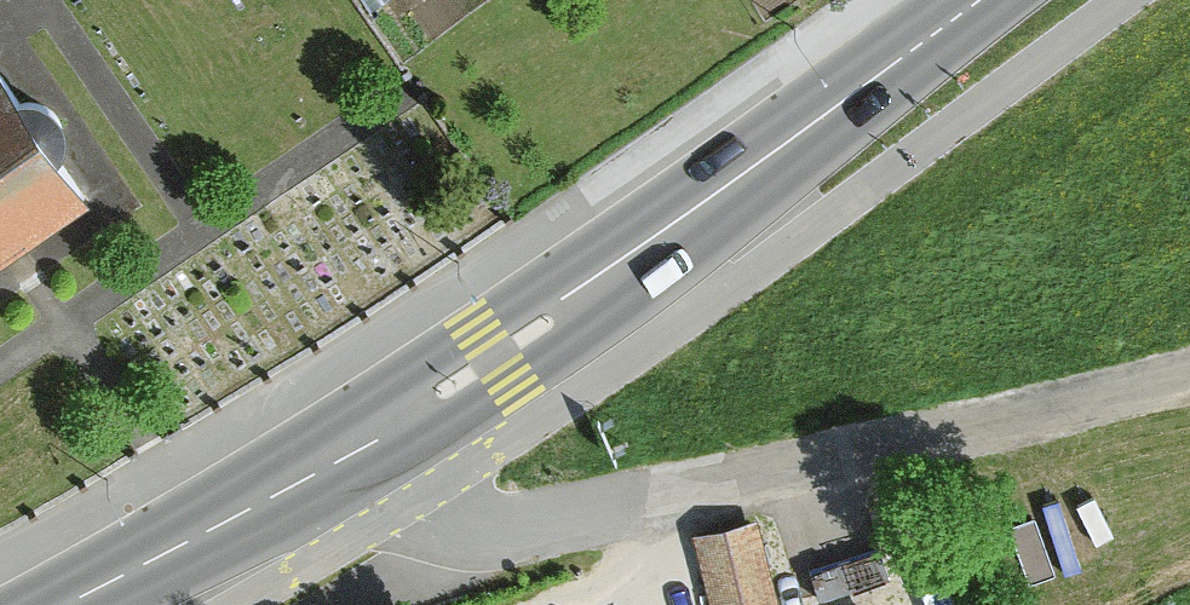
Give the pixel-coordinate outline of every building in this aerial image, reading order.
[(0,75),(0,253),(83,196),(55,155),(59,150),(62,140),(63,129),(60,119),(54,110),(45,104),(34,102),(24,103),(20,104),(0,75)] [(750,523),(701,536),(718,604),(771,604),(750,523)]
